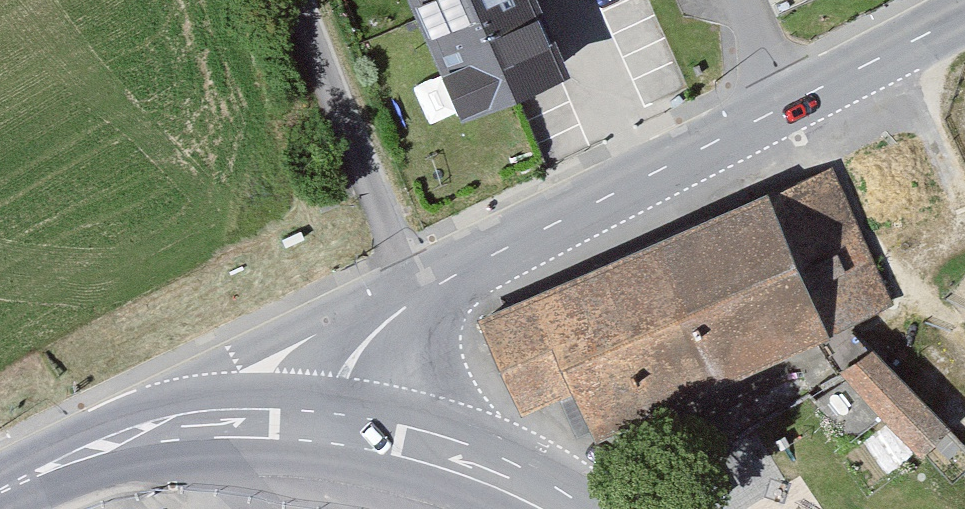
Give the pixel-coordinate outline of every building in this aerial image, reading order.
[(467,94),(560,52),(537,0),(425,0),(467,94)] [(767,193),(480,322),(523,418),(574,395),(596,444),(831,338),(829,334),(894,305),(833,169),(769,198),(767,193)] [(949,432),(873,350),(841,374),(919,459),(949,432)]
